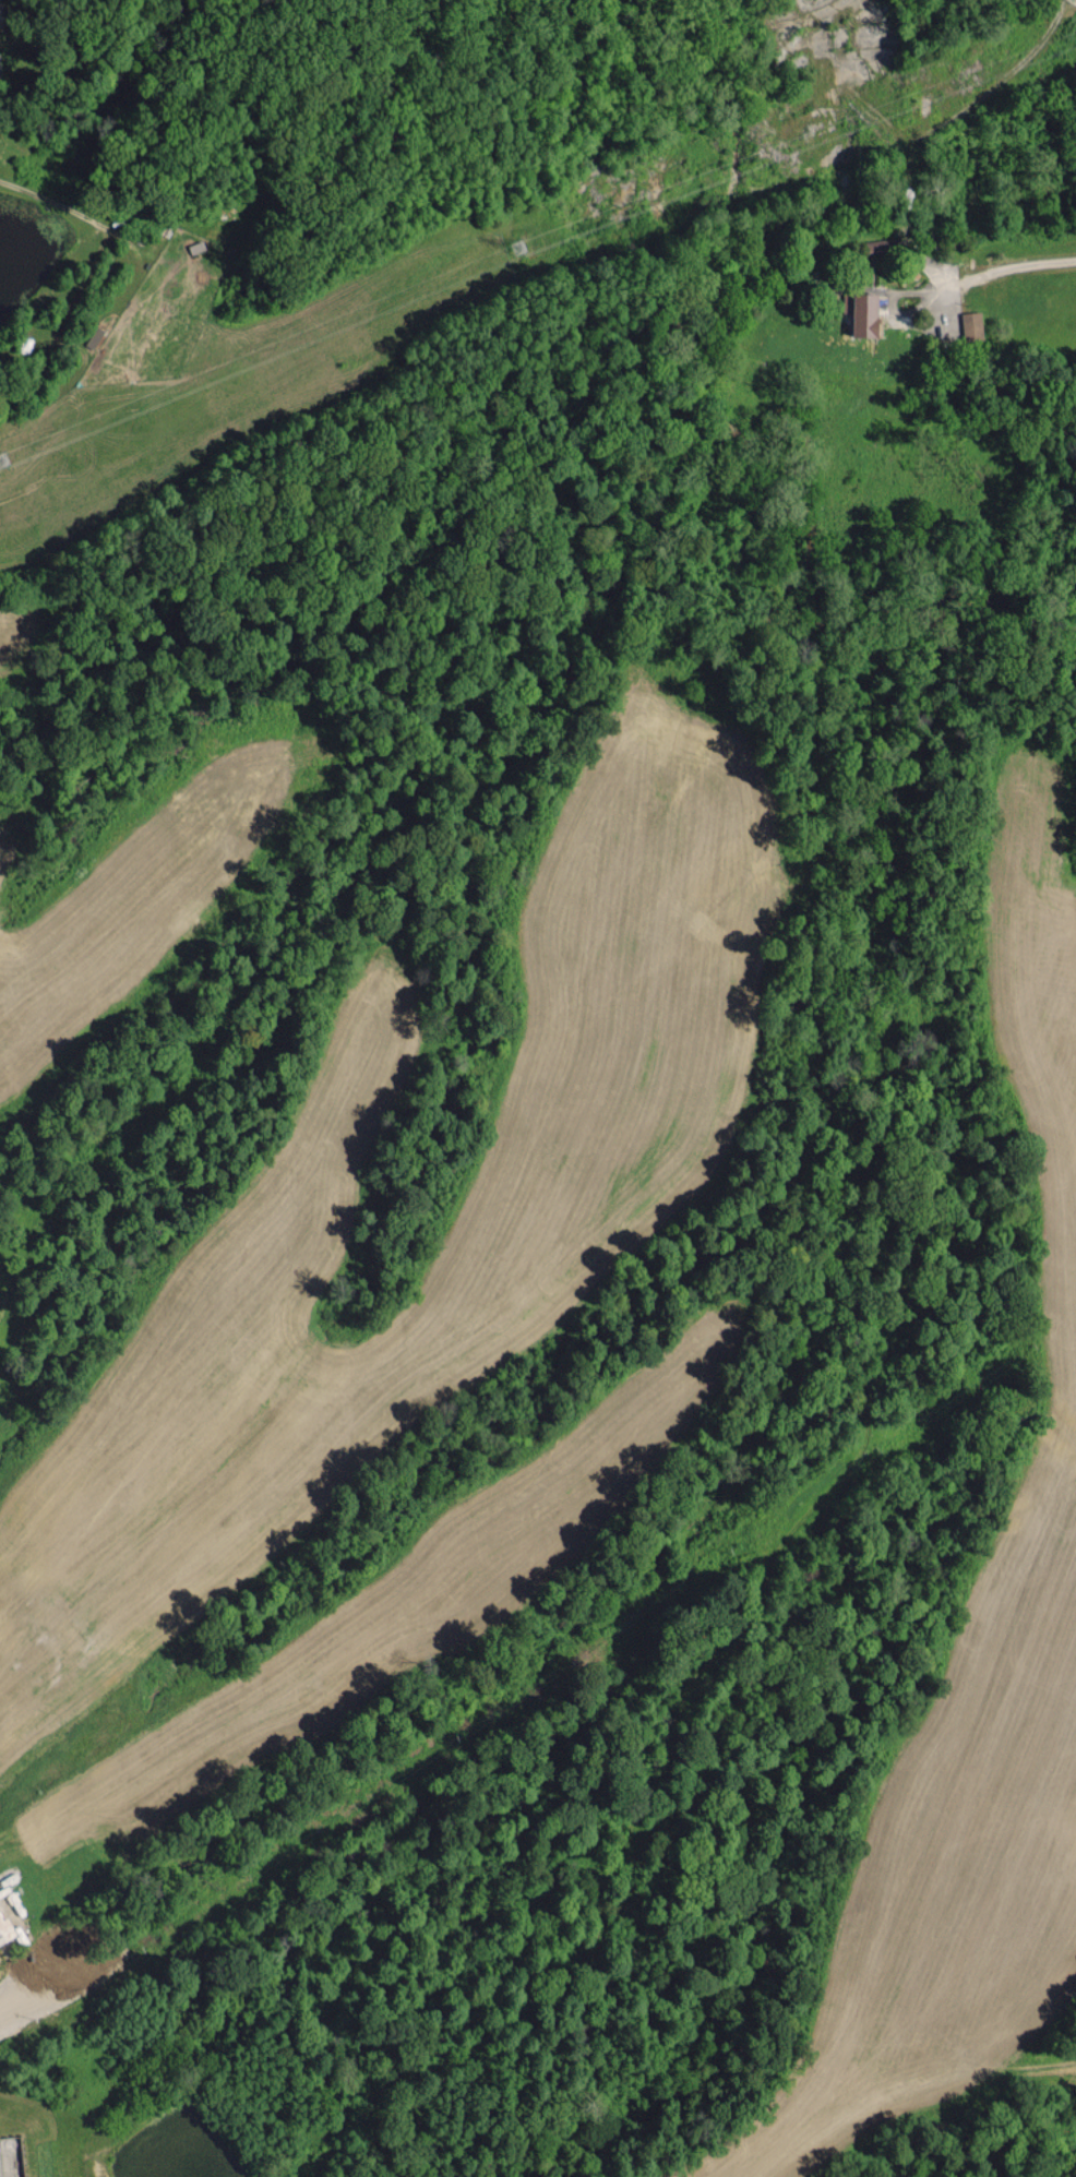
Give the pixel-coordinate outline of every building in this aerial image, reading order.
[(880,292),(855,291),(853,334),(878,335),(880,292)] [(982,335),(982,311),(962,311),(963,336),(982,335)] [(17,1935),(7,1916),(3,1919),(0,1913),(0,1945),(17,1935)]
